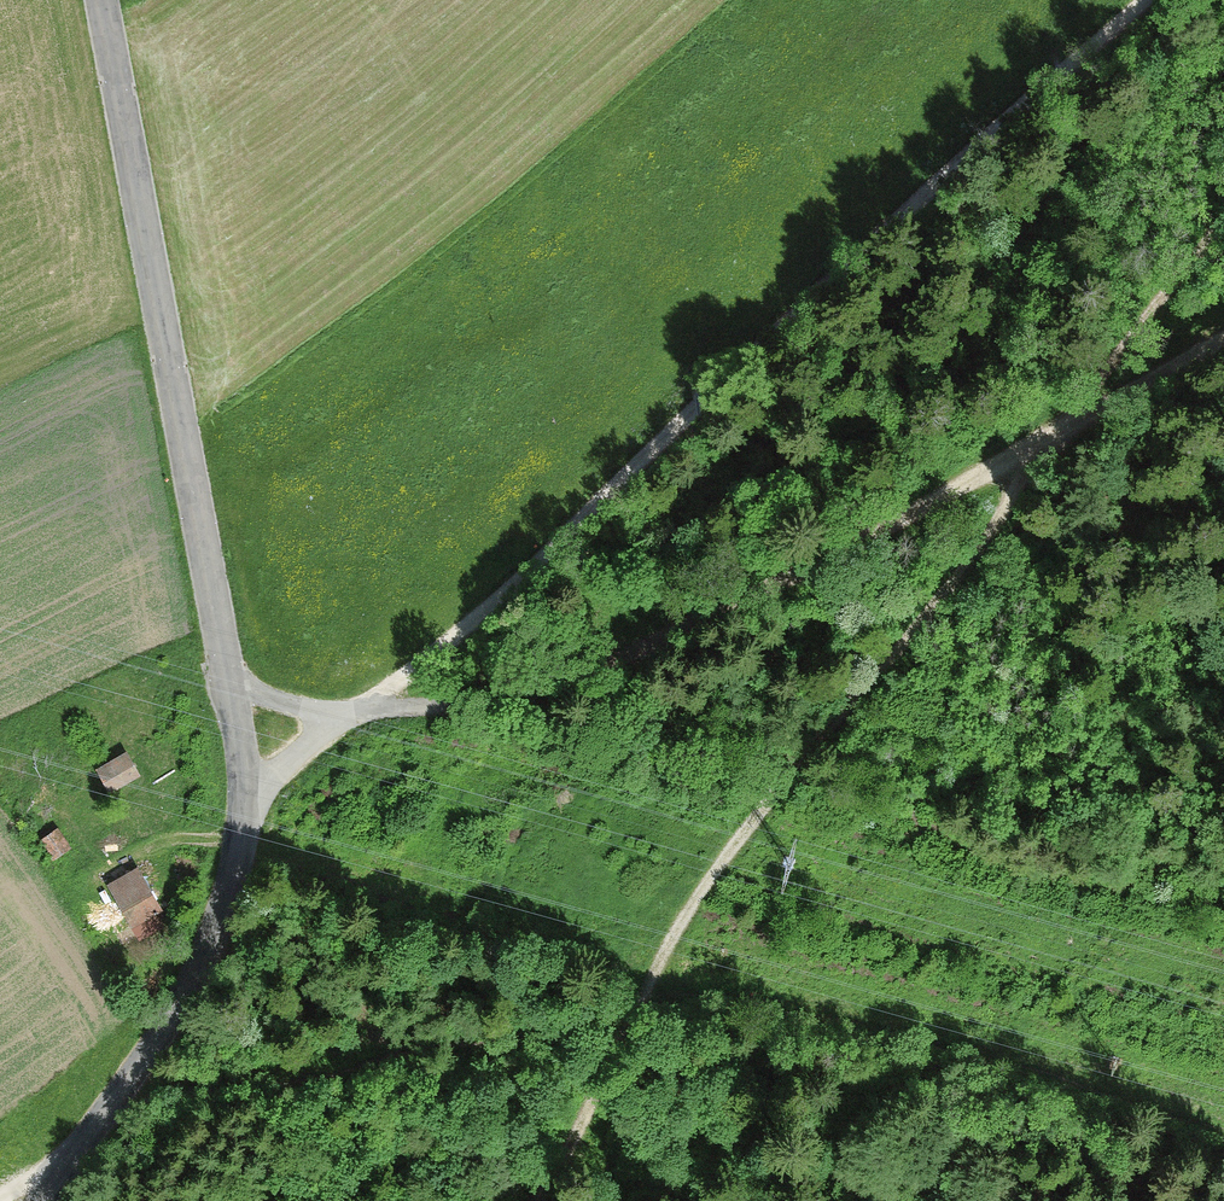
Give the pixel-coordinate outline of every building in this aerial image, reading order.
[(127,752),(96,768),(109,793),(140,777),(127,752)] [(71,849),(58,828),(39,840),(52,861),(71,849)] [(112,889),(128,917),(157,901),(142,873),(112,889)]
